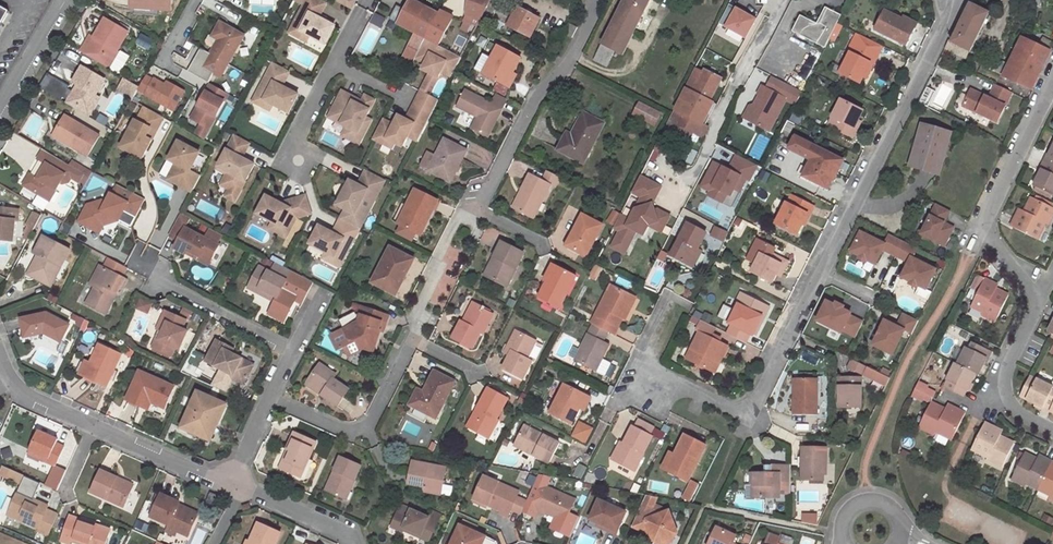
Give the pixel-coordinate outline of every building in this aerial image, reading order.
[(171,12),(172,0),(131,0),(130,9),(171,12)] [(318,0),(306,0),(289,33),(298,37),(301,31),(309,36),(325,44),(335,26),(325,21),(319,18),(320,15),(326,4),(318,0)] [(337,1),(353,9),(358,0),(338,0),(337,1)] [(425,39),(425,38),(439,14),(413,0),(410,0),(405,10),(399,6),(393,19),(399,22),(398,25),(411,31),(425,39)] [(463,13),(466,15),(474,19),(480,21),(490,0),(467,0),(463,13)] [(650,0),(624,0),(596,54),(609,61),(612,55),(615,51),(622,55),(650,0)] [(485,13),(494,18),(500,8),(490,3),(485,13)] [(971,5),(952,41),(951,43),(970,52),(988,13),(977,8),(971,5)] [(761,18),(739,6),(727,27),(749,39),(761,18)] [(508,26),(530,38),(540,19),(517,7),(508,26)] [(792,31),(824,48),(837,23),(841,15),(825,7),(819,19),(817,23),(811,20),(800,15),(792,31)] [(9,13),(0,8),(0,29),(9,13)] [(453,17),(440,10),(439,14),(425,38),(426,39),(439,45),(453,17)] [(874,30),(906,46),(915,29),(901,21),(902,20),(884,11),(874,30)] [(383,26),(386,18),(375,13),(372,22),(383,26)] [(464,22),(471,25),(474,19),(466,15),(464,22)] [(917,24),(903,17),(902,20),(901,21),(915,29),(917,24)] [(83,54),(106,68),(117,50),(127,32),(104,18),(93,37),(94,37),(97,39),(94,44),(90,42),(83,54)] [(491,25),(502,30),(505,24),(494,18),(491,25)] [(220,78),(244,36),(221,23),(212,37),(218,41),(213,49),(203,68),(214,74),(220,78)] [(563,33),(572,38),(577,28),(569,23),(563,33)] [(309,36),(301,31),(298,37),(306,42),(309,36)] [(405,44),(419,51),(425,39),(411,31),(405,43),(405,44)] [(90,35),(79,52),(83,54),(90,42),(94,44),(97,39),(94,37),(93,37),(90,35)] [(205,42),(206,46),(213,49),(218,41),(212,37),(209,35),(205,42)] [(1031,90),(1050,51),(1048,50),(1052,42),(1042,37),(1038,45),(1022,37),(1008,66),(1003,76),(1031,90)] [(439,45),(426,39),(418,55),(428,60),(426,64),(423,70),(430,74),(425,84),(433,88),(441,72),(446,63),(456,68),(461,57),(439,45)] [(950,51),(966,58),(970,52),(951,43),(952,41),(949,40),(945,48),(950,51)] [(863,77),(870,64),(873,65),(877,56),(852,43),(848,52),(850,53),(840,73),(860,83),(863,77)] [(398,56),(412,64),(419,51),(405,44),(398,56)] [(491,58),(483,74),(506,86),(513,73),(521,58),(498,46),(491,58)] [(945,48),(941,56),(946,59),(950,51),(945,48)] [(117,50),(106,68),(109,70),(119,51),(117,50)] [(612,55),(620,59),(622,55),(615,51),(612,55)] [(973,62),(1003,76),(1008,66),(979,52),(973,62)] [(483,54),(475,69),(483,74),(491,58),(483,54)] [(593,60),(606,67),(609,61),(596,54),(593,60)] [(428,60),(418,55),(416,59),(426,64),(428,60)] [(806,78),(816,60),(810,57),(800,75),(806,78)] [(451,77),(456,68),(446,63),(441,72),(451,77)] [(289,73),(272,64),(252,102),(261,106),(264,100),(273,105),(289,113),(298,95),(288,90),(282,87),(283,84),(289,73)] [(866,78),(873,65),(870,64),(863,77),(866,78)] [(82,65),(72,81),(77,84),(68,99),(90,112),(99,96),(95,93),(104,78),(82,65)] [(200,72),(206,75),(207,75),(211,77),(214,74),(203,68),(200,72)] [(685,88),(674,109),(682,113),(680,115),(673,112),(665,126),(683,135),(687,128),(703,136),(712,118),(709,116),(716,103),(711,101),(721,79),(705,70),(703,73),(697,69),(692,79),(695,81),(693,84),(696,86),(693,92),(685,88)] [(177,110),(186,89),(147,72),(138,93),(177,110)] [(513,73),(506,86),(510,89),(517,75),(513,73)] [(690,78),(685,88),(693,92),(696,86),(693,84),(695,81),(692,79),(690,78)] [(139,87),(127,80),(122,88),(135,96),(139,87)] [(209,139),(230,92),(208,82),(193,118),(201,122),(196,133),(209,139)] [(433,88),(425,84),(420,92),(429,96),(433,88)] [(963,107),(998,124),(1013,95),(996,86),(990,99),(972,91),(963,107)] [(764,87),(753,108),(749,106),(743,117),(769,131),(786,98),(764,87)] [(135,96),(122,88),(120,90),(133,98),(135,96)] [(491,130),(496,122),(495,121),(501,108),(491,103),(465,90),(457,107),(477,117),(471,129),(482,134),(491,130)] [(354,98),(341,91),(328,118),(346,127),(344,131),(361,140),(371,120),(365,117),(374,100),(364,95),(361,101),(359,105),(352,102),(354,98)] [(420,137),(438,101),(429,96),(420,92),(413,106),(406,120),(398,116),(393,125),(384,120),(374,139),(384,145),(387,139),(402,147),(407,137),(410,132),(420,137)] [(496,94),(491,103),(501,108),(502,109),(507,99),(496,94)] [(65,103),(90,118),(102,98),(99,96),(90,112),(68,99),(65,103)] [(854,128),(857,120),(862,111),(840,99),(831,118),(835,120),(831,127),(852,138),(856,129),(854,128)] [(273,105),(264,100),(261,106),(269,111),(273,105)] [(660,113),(639,102),(633,114),(653,125),(660,113)] [(158,115),(144,107),(136,121),(135,120),(125,137),(130,139),(124,150),(141,159),(151,141),(146,138),(158,115)] [(583,162),(603,123),(583,113),(572,135),(569,140),(564,138),(558,150),(583,162)] [(164,118),(158,115),(146,138),(151,141),(164,118)] [(55,133),(72,144),(71,147),(88,158),(100,137),(65,116),(55,133)] [(787,120),(780,132),(788,136),(795,124),(787,120)] [(913,156),(942,164),(951,132),(922,125),(913,156)] [(407,137),(417,142),(420,137),(410,132),(407,137)] [(53,136),(71,147),(72,144),(55,133),(53,136)] [(848,159),(797,134),(790,149),(812,160),(804,177),(833,191),(848,159)] [(249,144),(234,136),(216,169),(226,175),(223,181),(241,190),(254,165),(242,158),(249,144)] [(130,139),(125,137),(119,147),(124,150),(130,139)] [(444,140),(429,171),(450,182),(466,151),(444,140)] [(192,193),(200,177),(190,171),(200,153),(178,141),(168,160),(175,164),(167,179),(192,193)] [(1052,166),(1052,146),(1052,149),(1048,156),(1046,154),(1043,161),(1045,162),(1052,166)] [(56,192),(65,177),(64,177),(65,175),(84,186),(89,178),(70,167),(50,155),(44,164),(45,165),(39,175),(42,177),(40,180),(37,180),(34,178),(30,179),(26,185),(26,190),(44,201),(51,189),(56,192)] [(730,169),(714,161),(701,186),(709,191),(707,195),(734,209),(748,181),(751,183),(759,167),(737,156),(730,169)] [(910,166),(939,174),(942,164),(913,156),(910,166)] [(1038,176),(1033,186),(1035,187),(1051,195),(1052,196),(1052,166),(1045,162),(1043,161),(1039,168),(1041,170),(1038,176)] [(73,162),(70,167),(89,178),(91,173),(73,162)] [(553,187),(559,176),(548,171),(543,181),(550,185),(553,187)] [(349,224),(359,230),(368,212),(358,207),(364,196),(374,201),(384,181),(369,173),(362,187),(349,181),(336,205),(354,215),(349,224)] [(533,218),(550,185),(543,181),(530,174),(522,190),(524,192),(516,210),(533,218)] [(26,185),(30,179),(34,178),(29,175),(22,187),(26,190),(26,185)] [(664,186),(643,175),(634,193),(642,197),(632,218),(622,213),(614,229),(619,231),(611,248),(627,256),(639,231),(647,235),(652,227),(664,233),(672,216),(659,209),(656,202),(664,186)] [(241,190),(223,181),(220,185),(228,190),(224,197),(234,202),(241,190)] [(122,189),(117,186),(112,196),(116,198),(122,189)] [(1034,190),(1050,198),(1051,195),(1035,187),(1034,190)] [(49,203),(56,192),(51,189),(44,201),(49,203)] [(135,219),(145,201),(132,194),(122,189),(116,198),(112,196),(110,195),(106,204),(102,201),(89,205),(87,209),(86,208),(79,220),(92,227),(95,220),(100,223),(113,219),(115,216),(120,219),(123,213),(135,219)] [(415,190),(398,224),(418,234),(426,217),(429,218),(437,201),(415,190)] [(522,190),(512,208),(516,210),(524,192),(522,190)] [(801,222),(803,218),(805,219),(807,214),(809,215),(814,207),(792,195),(788,203),(786,203),(776,224),(797,234),(802,224),(803,223),(801,222)] [(296,219),(311,214),(305,196),(284,203),(282,205),(275,201),(266,196),(256,214),(272,223),(281,227),(277,233),(286,238),(296,219)] [(1037,240),(1045,224),(1048,226),(1052,216),(1052,208),(1031,197),(1025,211),(1022,215),(1018,212),(1011,226),(1037,240)] [(949,211),(936,204),(921,234),(944,245),(953,227),(943,223),(949,211)] [(13,243),(13,236),(15,221),(18,221),(19,210),(0,209),(0,241),(13,243)] [(206,238),(186,228),(191,219),(181,213),(169,235),(180,241),(175,249),(186,254),(187,253),(188,250),(197,255),(196,258),(209,264),(220,246),(218,245),(223,236),(211,229),(206,238)] [(805,225),(809,215),(807,214),(805,219),(803,218),(801,222),(803,223),(802,224),(805,225)] [(576,231),(568,248),(586,257),(602,225),(582,215),(574,230),(576,231)] [(118,222),(120,219),(115,216),(113,219),(100,223),(95,220),(92,227),(79,220),(77,223),(98,234),(103,226),(118,222)] [(420,235),(429,218),(426,217),(418,234),(420,235)] [(339,268),(359,230),(349,224),(340,220),(334,231),(332,233),(328,231),(319,226),(309,244),(325,253),(334,257),(330,263),(339,268)] [(20,236),(22,222),(18,221),(15,221),(13,236),(20,236)] [(281,227),(272,223),(269,229),(277,233),(281,227)] [(687,223),(670,256),(689,266),(697,250),(706,233),(687,223)] [(715,227),(712,233),(724,239),(727,233),(715,227)] [(568,248),(576,231),(574,230),(572,229),(564,246),(568,248)] [(903,241),(889,234),(884,244),(861,232),(851,252),(859,256),(867,260),(875,264),(882,249),(896,256),(903,241)] [(30,271),(43,278),(41,283),(50,288),(70,251),(44,237),(35,254),(38,256),(30,271)] [(751,272),(772,283),(776,275),(781,265),(770,258),(772,254),(775,248),(757,239),(746,260),(755,264),(751,272)] [(917,248),(903,241),(896,256),(910,263),(902,277),(910,281),(917,285),(926,289),(936,269),(912,257),(917,248)] [(497,259),(488,277),(506,287),(523,254),(501,243),(493,258),(497,259)] [(402,271),(409,257),(390,247),(372,283),(394,294),(403,276),(401,274),(402,271)] [(697,250),(689,266),(693,268),(701,252),(697,250)] [(334,257),(325,253),(322,259),(330,263),(334,257)] [(788,263),(772,254),(770,258),(781,265),(776,275),(781,277),(788,263)] [(409,257),(402,271),(401,274),(403,276),(405,277),(414,259),(409,257)] [(488,277),(497,259),(493,258),(484,275),(488,277)] [(106,315),(120,289),(122,290),(128,281),(123,278),(128,269),(110,259),(105,269),(101,267),(91,285),(96,287),(87,304),(106,315)] [(260,290),(277,300),(292,272),(275,263),(271,272),(259,267),(247,288),(258,294),(260,290)] [(549,283),(557,267),(551,264),(543,280),(547,282),(549,283)] [(560,308),(576,277),(557,267),(549,283),(547,282),(538,298),(560,308)] [(28,275),(41,282),(41,283),(43,278),(30,271),(28,275)] [(971,288),(978,292),(985,279),(977,276),(971,288)] [(998,294),(994,292),(996,288),(997,286),(985,279),(978,292),(974,299),(970,307),(982,313),(981,316),(995,323),(1009,294),(1000,290),(998,294)] [(610,285),(591,324),(592,325),(607,332),(613,335),(621,319),(625,311),(623,310),(630,295),(610,285)] [(258,294),(275,303),(277,300),(260,290),(258,294)] [(972,290),(969,296),(974,299),(978,292),(972,290)] [(750,333),(755,336),(763,319),(760,318),(767,305),(741,292),(727,322),(732,324),(727,334),(745,343),(750,333)] [(624,320),(635,298),(630,295),(623,310),(625,311),(621,319),(624,320)] [(142,296),(137,307),(149,314),(155,302),(142,296)] [(828,298),(817,320),(844,333),(844,332),(853,315),(855,312),(828,298)] [(351,303),(356,315),(357,315),(361,307),(351,303)] [(465,323),(475,305),(472,303),(462,322),(465,323)] [(461,321),(452,338),(471,348),(480,333),(482,334),(493,314),(475,305),(465,323),(462,322),(461,321)] [(763,319),(769,307),(767,305),(760,318),(763,319)] [(184,307),(180,318),(186,321),(188,321),(192,311),(184,307)] [(373,342),(375,335),(379,334),(382,332),(388,316),(361,307),(357,315),(361,317),(358,326),(355,324),(343,330),(348,339),(355,341),(359,348),(361,351),(364,349),(372,352),(375,343),(373,342)] [(44,334),(60,343),(70,325),(47,313),(20,319),(25,338),(44,334)] [(179,350),(188,332),(183,329),(186,321),(168,313),(163,322),(167,324),(160,340),(156,338),(152,347),(172,356),(176,348),(179,350)] [(919,321),(905,314),(900,324),(909,328),(907,332),(913,334),(919,321)] [(865,321),(853,315),(844,332),(856,338),(865,321)] [(86,328),(89,321),(77,316),(74,323),(86,328)] [(900,324),(886,318),(873,346),(896,357),(907,332),(909,328),(900,324)] [(699,332),(690,349),(694,351),(689,361),(710,371),(715,361),(719,363),(728,346),(710,338),(715,328),(701,321),(696,331),(699,332)] [(163,322),(156,338),(160,340),(167,324),(163,322)] [(592,325),(574,361),(595,371),(603,376),(609,364),(601,360),(608,345),(602,342),(607,332),(592,325)] [(513,348),(509,355),(501,369),(522,380),(532,361),(526,359),(535,341),(515,331),(508,345),(513,348)] [(348,339),(344,349),(357,353),(359,348),(355,341),(348,339)] [(205,362),(233,376),(232,379),(244,386),(253,368),(241,362),(241,361),(236,358),(237,356),(231,353),(226,350),(228,347),(216,341),(205,362)] [(965,349),(957,365),(974,373),(977,375),(982,365),(985,359),(987,360),(991,352),(972,342),(967,350),(965,349)] [(98,344),(89,364),(83,377),(106,387),(121,355),(98,344)] [(509,355),(513,348),(508,345),(504,353),(509,355)] [(690,349),(686,359),(689,361),(694,351),(690,349)] [(254,366),(242,359),(241,361),(241,362),(253,368),(254,366)] [(847,368),(861,375),(866,366),(852,359),(847,368)] [(714,373),(719,363),(715,361),(710,371),(714,373)] [(84,362),(78,374),(83,377),(89,364),(84,362)] [(321,396),(337,407),(348,390),(333,380),(336,375),(319,364),(308,381),(324,391),(321,396)] [(962,397),(974,373),(957,365),(955,364),(943,387),(962,397)] [(874,379),(877,372),(869,367),(865,374),(874,379)] [(144,399),(152,402),(165,408),(174,387),(139,371),(127,400),(141,406),(144,399)] [(435,419),(455,382),(434,371),(423,392),(421,396),(415,393),(409,405),(435,419)] [(886,385),(890,378),(877,372),(874,379),(873,379),(886,385)] [(1030,375),(1019,396),(1025,399),(1036,379),(1030,375)] [(861,408),(861,378),(839,378),(839,407),(861,408)] [(794,394),(793,416),(817,416),(817,379),(798,379),(798,394),(794,394)] [(1042,408),(1041,411),(1048,414),(1049,411),(1052,404),(1052,387),(1036,379),(1025,399),(1034,404),(1042,408)] [(305,385),(321,396),(324,391),(308,381),(305,385)] [(915,389),(924,393),(926,388),(927,386),(918,382),(915,389)] [(571,426),(579,410),(586,396),(564,385),(549,414),(571,426)] [(487,388),(475,409),(479,411),(469,429),(488,440),(498,421),(497,420),(508,399),(487,388)] [(936,393),(926,388),(924,393),(933,397),(936,393)] [(921,399),(924,393),(915,389),(912,395),(921,399)] [(198,392),(181,427),(203,438),(211,421),(218,424),(218,425),(227,405),(198,392)] [(583,412),(590,398),(586,396),(579,410),(583,412)] [(141,406),(149,410),(152,402),(144,399),(141,406)] [(945,410),(930,403),(918,428),(934,435),(936,432),(951,440),(965,413),(951,407),(949,411),(945,410)] [(469,429),(479,411),(475,409),(465,427),(469,429)] [(579,420),(572,436),(587,443),(594,428),(579,420)] [(653,428),(637,420),(633,427),(649,436),(653,428)] [(210,441),(218,425),(218,424),(211,421),(203,438),(210,441)] [(985,461),(1001,469),(1014,444),(999,437),(995,435),(998,429),(984,422),(971,450),(987,458),(985,461)] [(492,438),(496,440),(503,427),(499,425),(492,438)] [(17,446),(35,454),(34,458),(54,467),(63,448),(55,445),(57,440),(26,426),(17,446)] [(522,429),(541,439),(542,435),(523,426),(522,429)] [(632,426),(621,447),(615,458),(614,461),(633,472),(651,437),(649,436),(633,427),(632,426)] [(513,446),(548,464),(558,444),(542,435),(541,439),(522,429),(513,446)] [(300,477),(316,442),(294,432),(287,447),(288,447),(291,448),(282,469),(300,477)] [(685,435),(675,454),(666,472),(687,482),(705,445),(685,435)] [(615,458),(621,447),(618,445),(612,456),(615,458)] [(15,449),(34,458),(35,454),(17,446),(15,449)] [(288,447),(279,468),(282,469),(291,448),(288,447)] [(823,475),(824,465),(827,464),(827,448),(801,447),(801,481),(823,481),(823,475)] [(670,452),(661,469),(666,472),(675,454),(670,452)] [(1010,479),(1025,487),(1026,484),(1038,489),(1051,461),(1038,455),(1036,459),(1034,462),(1031,460),(1033,457),(1024,453),(1023,455),(1020,461),(1010,479)] [(343,498),(351,481),(353,482),(360,466),(340,457),(324,491),(342,499),(343,498)] [(1052,500),(1052,462),(1051,461),(1038,489),(1049,495),(1048,498),(1052,500)] [(441,495),(446,468),(412,462),(407,484),(423,488),(423,491),(441,495)] [(771,474),(764,474),(754,474),(754,487),(755,487),(755,498),(779,499),(779,487),(780,483),(790,482),(790,466),(772,466),(771,474)] [(89,492),(122,508),(131,490),(113,481),(115,478),(99,470),(89,492)] [(487,506),(500,511),(499,514),(507,518),(513,505),(523,509),(529,497),(483,477),(473,499),(487,506)] [(113,481),(131,490),(133,486),(115,478),(113,481)] [(351,481),(343,498),(345,500),(353,482),(351,481)] [(689,501),(698,485),(691,481),(682,498),(689,501)] [(575,501),(545,487),(535,511),(545,515),(545,514),(554,518),(556,514),(567,519),(575,501)] [(18,491),(32,497),(33,494),(20,488),(18,491)] [(39,527),(31,543),(45,543),(58,515),(47,510),(49,505),(32,497),(18,491),(9,514),(39,527)] [(210,492),(205,502),(213,506),(218,496),(210,492)] [(150,518),(168,527),(167,528),(178,533),(188,538),(199,515),(186,509),(184,511),(178,508),(180,504),(161,495),(150,518)] [(653,509),(658,498),(646,495),(632,526),(641,530),(649,528),(652,535),(655,543),(656,543),(678,535),(669,511),(662,514),(653,509)] [(472,502),(485,508),(487,506),(473,499),(472,502)] [(616,536),(627,514),(599,501),(591,521),(599,525),(609,529),(607,532),(616,536)] [(403,529),(419,537),(418,538),(427,543),(436,524),(427,520),(428,519),(410,511),(407,519),(396,514),(390,527),(401,533),(402,531),(403,529)] [(554,518),(566,523),(567,519),(556,514),(554,518)] [(1051,525),(1052,521),(1052,518),(1044,514),(1041,520),(1051,525)] [(71,516),(63,541),(71,543),(72,543),(73,541),(81,543),(106,543),(111,530),(71,516)] [(281,534),(258,524),(250,542),(252,543),(276,543),(281,534)] [(451,543),(484,543),(487,538),(459,526),(451,543)] [(165,533),(176,538),(178,533),(167,528),(165,533)] [(737,536),(717,528),(710,543),(734,543),(737,536)] [(402,531),(418,538),(419,537),(403,529),(402,531)] [(674,543),(678,535),(656,543),(672,543),(674,543)] [(779,543),(781,539),(771,535),(768,543),(780,543),(779,543)]
